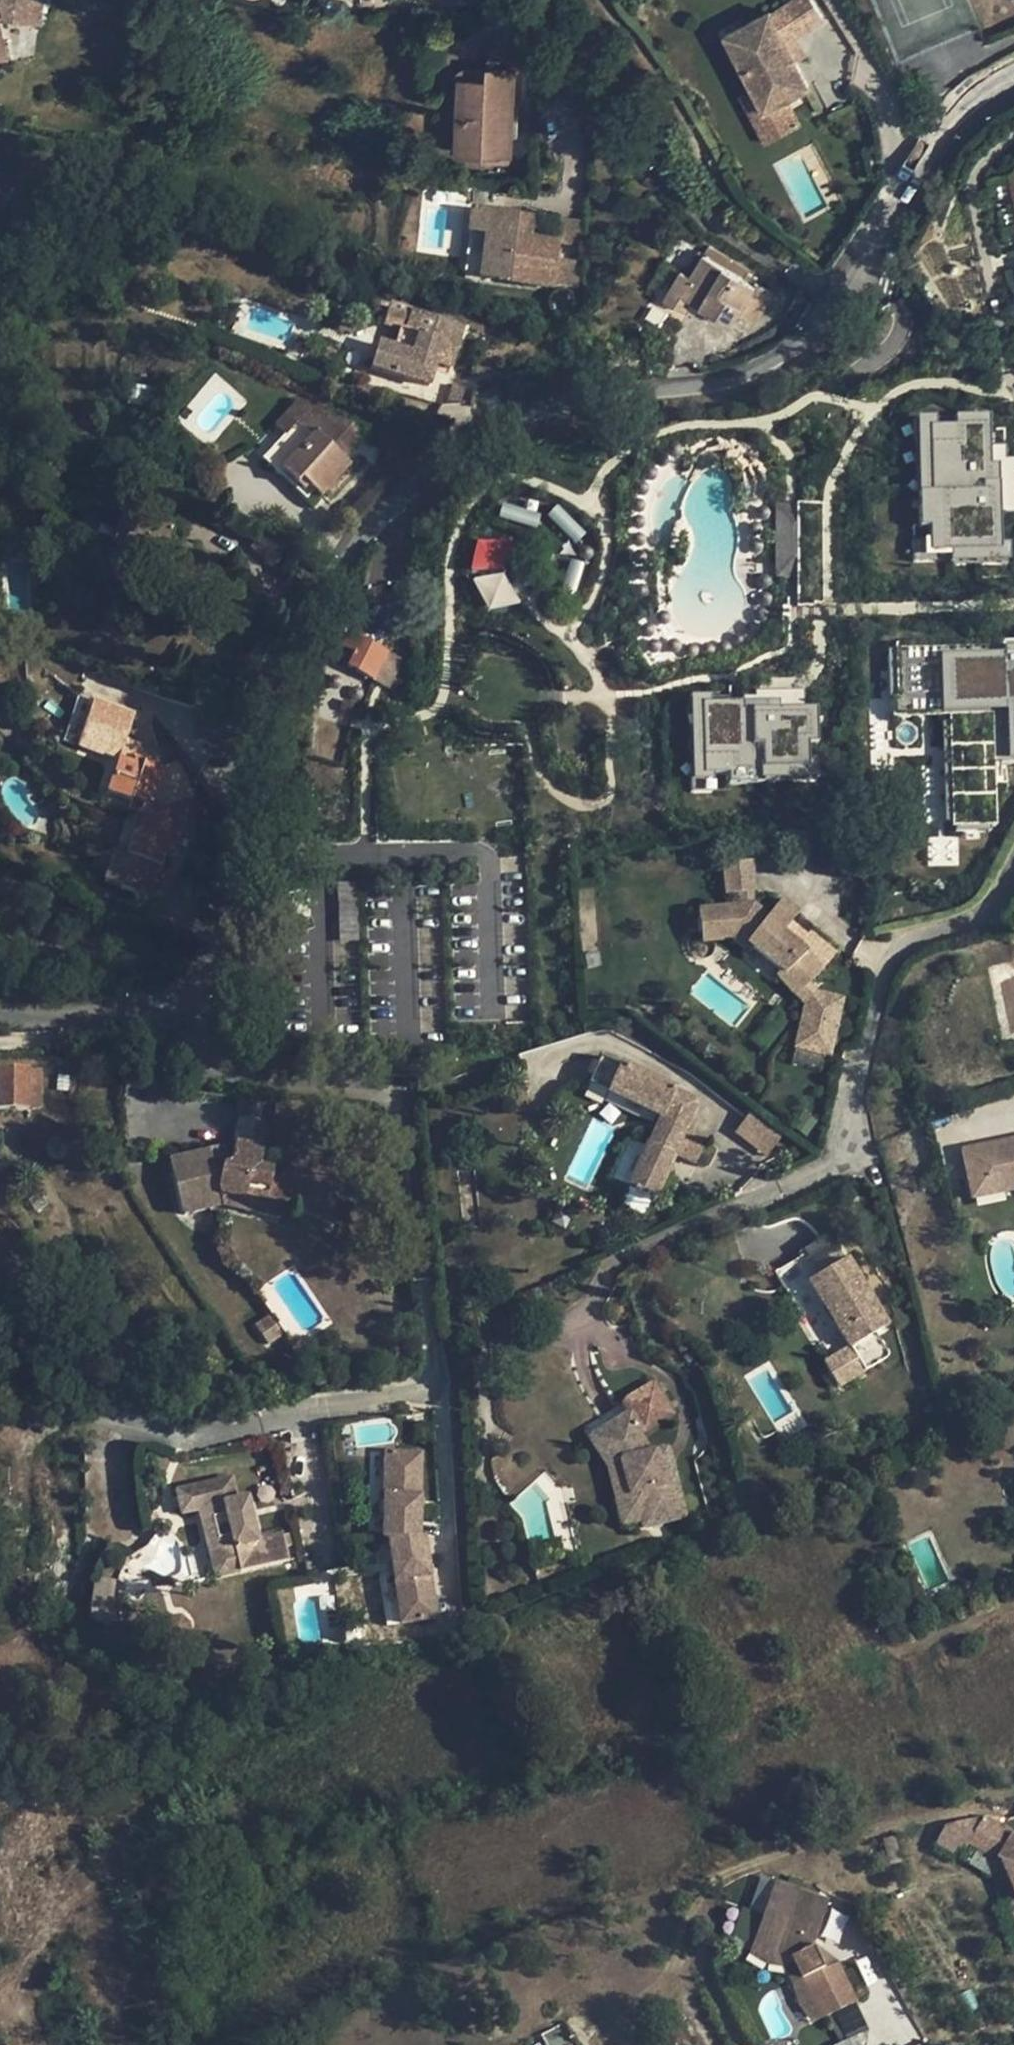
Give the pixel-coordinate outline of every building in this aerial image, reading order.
[(44,1),(40,0),(1,0),(0,4),(0,5),(4,20),(39,25),(44,1)] [(810,0),(795,0),(772,15),(787,44),(824,20),(810,0)] [(772,15),(770,12),(725,35),(755,92),(764,110),(787,98),(809,87),(787,44),(772,15)] [(11,57),(8,44),(4,44),(0,27),(0,59),(11,57)] [(451,151),(457,152),(459,116),(460,80),(467,80),(485,81),(486,70),(466,69),(462,69),(460,70),(457,73),(454,76),(451,151)] [(485,81),(467,80),(465,117),(459,116),(457,152),(481,154),(509,155),(513,70),(486,70),(485,81)] [(465,117),(467,80),(460,80),(459,116),(465,117)] [(764,110),(755,92),(743,99),(766,143),(801,125),(787,98),(764,110)] [(509,155),(481,154),(481,162),(509,164),(509,155)] [(517,215),(471,210),(468,234),(485,236),(480,274),(479,278),(509,281),(553,287),(578,287),(579,262),(556,260),(558,242),(558,241),(556,241),(530,238),(514,237),(517,215)] [(530,238),(533,216),(517,215),(514,237),(530,238)] [(558,220),(556,241),(558,241),(558,242),(581,245),(582,222),(558,220)] [(485,236),(468,234),(467,272),(480,274),(485,236)] [(746,274),(748,271),(708,246),(703,255),(743,280),(746,274)] [(703,255),(699,252),(687,269),(692,272),(703,255)] [(772,294),(755,284),(754,286),(743,280),(703,255),(692,272),(690,276),(681,271),(665,297),(665,301),(684,313),(691,300),(699,305),(731,325),(738,314),(749,294),(766,304),(772,294)] [(687,269),(683,266),(681,271),(690,276),(692,272),(687,269)] [(755,284),(757,281),(746,274),(743,280),(754,286),(755,284)] [(766,304),(749,294),(738,314),(754,324),(766,304)] [(403,332),(409,313),(388,306),(381,327),(398,331),(399,330),(403,332)] [(462,329),(409,313),(403,332),(399,330),(398,331),(392,350),(376,346),(370,369),(428,387),(435,364),(450,368),(462,329)] [(451,385),(445,405),(463,404),(467,390),(451,385)] [(308,410),(296,404),(275,427),(285,435),(308,410)] [(342,460),(331,450),(351,427),(308,410),(285,435),(263,460),(278,473),(281,469),(297,484),(301,480),(314,491),(321,498),(349,466),(342,460)] [(1007,571),(1002,502),(995,411),(904,414),(911,570),(1007,571)] [(351,427),(331,450),(342,460),(362,437),(351,427)] [(314,491),(301,480),(297,484),(281,469),(278,473),(306,499),(314,491)] [(799,572),(793,502),(773,503),(778,574),(799,572)] [(261,531),(251,549),(275,570),(285,545),(261,531)] [(474,572),(512,570),(510,536),(471,539),(474,572)] [(4,547),(5,562),(13,561),(12,546),(4,547)] [(517,601),(503,567),(474,579),(487,613),(517,601)] [(348,635),(334,661),(372,681),(387,688),(401,661),(348,635)] [(887,650),(887,720),(945,719),(946,831),(995,830),(996,765),(1013,765),(1013,644),(887,650)] [(751,693),(677,691),(677,795),(825,779),(816,696),(751,693)] [(63,741),(76,745),(92,697),(78,693),(63,741)] [(135,713),(93,700),(84,728),(110,738),(104,756),(117,760),(107,795),(130,801),(130,800),(147,804),(138,833),(134,831),(127,854),(114,850),(111,861),(97,856),(95,866),(108,870),(125,876),(122,886),(121,889),(151,898),(162,867),(167,852),(172,854),(181,827),(200,833),(200,813),(199,806),(197,801),(196,796),(187,771),(180,761),(164,769),(136,759),(141,746),(126,741),(135,713)] [(104,756),(110,738),(84,728),(78,747),(104,756)] [(145,752),(141,746),(136,759),(164,769),(155,761),(147,754),(145,752)] [(125,876),(108,870),(104,881),(122,886),(125,876)] [(357,933),(353,882),(338,883),(342,934),(357,933)] [(780,902),(765,921),(781,934),(796,914),(780,902)] [(730,931),(753,948),(783,972),(801,991),(823,971),(807,954),(781,934),(765,921),(745,905),(698,911),(701,934),(730,931)] [(749,953),(753,948),(730,931),(701,934),(702,943),(732,939),(749,953)] [(796,996),(801,991),(783,972),(778,977),(796,996)] [(609,1092),(622,1065),(603,1056),(591,1083),(609,1092)] [(654,1202),(675,1156),(677,1151),(686,1130),(694,1113),(697,1107),(697,1105),(695,1102),(692,1100),(622,1065),(609,1092),(662,1118),(650,1145),(629,1190),(629,1191),(654,1202)] [(0,1071),(0,1111),(26,1110),(40,1110),(39,1071),(25,1072),(0,1071)] [(67,1092),(68,1078),(57,1078),(56,1092),(67,1092)] [(141,1080),(126,1081),(128,1090),(142,1089),(141,1080)] [(770,1154),(781,1132),(745,1114),(734,1136),(770,1154)] [(239,1120),(234,1144),(263,1150),(268,1123),(239,1120)] [(686,1130),(677,1151),(700,1160),(709,1140),(686,1130)] [(650,1145),(630,1135),(609,1181),(629,1190),(650,1145)] [(67,1146),(65,1142),(62,1140),(58,1139),(54,1139),(50,1141),(47,1143),(45,1147),(45,1151),(47,1155),(49,1158),(53,1160),(57,1161),(61,1160),(64,1157),(67,1154),(67,1150),(67,1146)] [(962,1151),(968,1182),(1000,1175),(1002,1185),(1013,1182),(1013,1140),(962,1151)] [(209,1152),(168,1161),(181,1214),(182,1215),(222,1204),(220,1194),(244,1199),(241,1210),(285,1218),(288,1206),(293,1178),(294,1175),(273,1171),(259,1167),(263,1150),(234,1144),(233,1146),(229,1165),(213,1169),(209,1152)] [(233,1146),(209,1152),(213,1169),(229,1165),(233,1146)] [(1002,1185),(1000,1175),(968,1182),(971,1199),(1003,1192),(1002,1185)] [(320,1185),(293,1178),(288,1206),(313,1212),(336,1222),(348,1195),(320,1185)] [(1002,1185),(1003,1192),(1013,1190),(1013,1182),(1002,1185)] [(45,1192),(28,1201),(34,1212),(37,1211),(50,1203),(51,1203),(45,1192)] [(244,1199),(220,1194),(222,1204),(222,1206),(241,1210),(244,1199)] [(888,1327),(848,1260),(846,1261),(831,1270),(817,1279),(810,1283),(851,1350),(831,1362),(826,1365),(840,1388),(885,1361),(888,1357),(887,1352),(876,1334),(888,1327)] [(269,1282),(256,1290),(271,1314),(255,1324),(268,1344),(284,1332),(292,1344),(305,1336),(269,1282)] [(608,1426),(601,1430),(621,1461),(630,1495),(635,1493),(642,1520),(644,1527),(664,1522),(662,1515),(683,1510),(672,1470),(667,1471),(665,1462),(658,1464),(654,1451),(649,1452),(638,1436),(673,1414),(654,1383),(623,1402),(630,1413),(623,1417),(608,1426)] [(616,1406),(601,1415),(608,1426),(623,1417),(616,1406)] [(601,1430),(589,1439),(607,1467),(621,1461),(601,1430)] [(654,1451),(658,1464),(665,1462),(670,1461),(667,1448),(654,1451)] [(380,1541),(384,1542),(416,1542),(417,1460),(381,1459),(380,1541)] [(621,1461),(607,1467),(615,1498),(630,1495),(621,1461)] [(231,1479),(191,1489),(197,1511),(199,1510),(210,1508),(220,1550),(210,1553),(216,1578),(288,1560),(282,1534),(257,1541),(246,1497),(236,1500),(231,1479)] [(197,1511),(191,1489),(176,1492),(181,1515),(197,1511)] [(622,1526),(642,1520),(635,1493),(630,1495),(615,1498),(622,1526)] [(210,1508),(199,1510),(210,1553),(220,1550),(210,1508)] [(683,1510),(662,1515),(664,1522),(684,1517),(683,1510)] [(419,1542),(416,1542),(384,1542),(384,1549),(402,1629),(437,1621),(419,1542)] [(111,1583),(94,1580),(93,1590),(90,1607),(90,1613),(90,1615),(92,1617),(95,1619),(99,1621),(112,1623),(114,1607),(108,1601),(111,1583)] [(291,1590),(273,1591),(277,1641),(295,1640),(291,1590)] [(900,1630),(896,1621),(885,1625),(888,1635),(900,1630)] [(1007,1821),(1003,1828),(984,1818),(982,1821),(978,1819),(949,1829),(940,1845),(961,1857),(969,1844),(997,1860),(1004,1864),(1013,1884),(1013,1887),(1013,1818),(1007,1821)] [(969,1844),(961,1857),(989,1873),(997,1860),(969,1844)] [(997,1860),(989,1873),(1008,1884),(1008,1885),(1013,1884),(1004,1864),(997,1860)] [(749,1912),(761,1915),(772,1879),(760,1875),(749,1912)] [(774,1881),(752,1945),(791,1956),(801,1977),(820,2018),(855,2002),(836,1962),(823,1969),(812,1947),(813,1946),(828,1900),(774,1881)] [(752,1945),(749,1953),(767,1964),(787,1967),(791,1956),(752,1945)] [(836,1962),(813,1946),(812,1947),(823,1969),(836,1962)] [(801,1977),(791,1982),(798,2006),(810,2023),(820,2018),(801,1977)] [(856,2007),(836,2017),(845,2036),(866,2025),(856,2007)] [(541,2035),(546,2044),(576,2044),(564,2022),(541,2035)]
